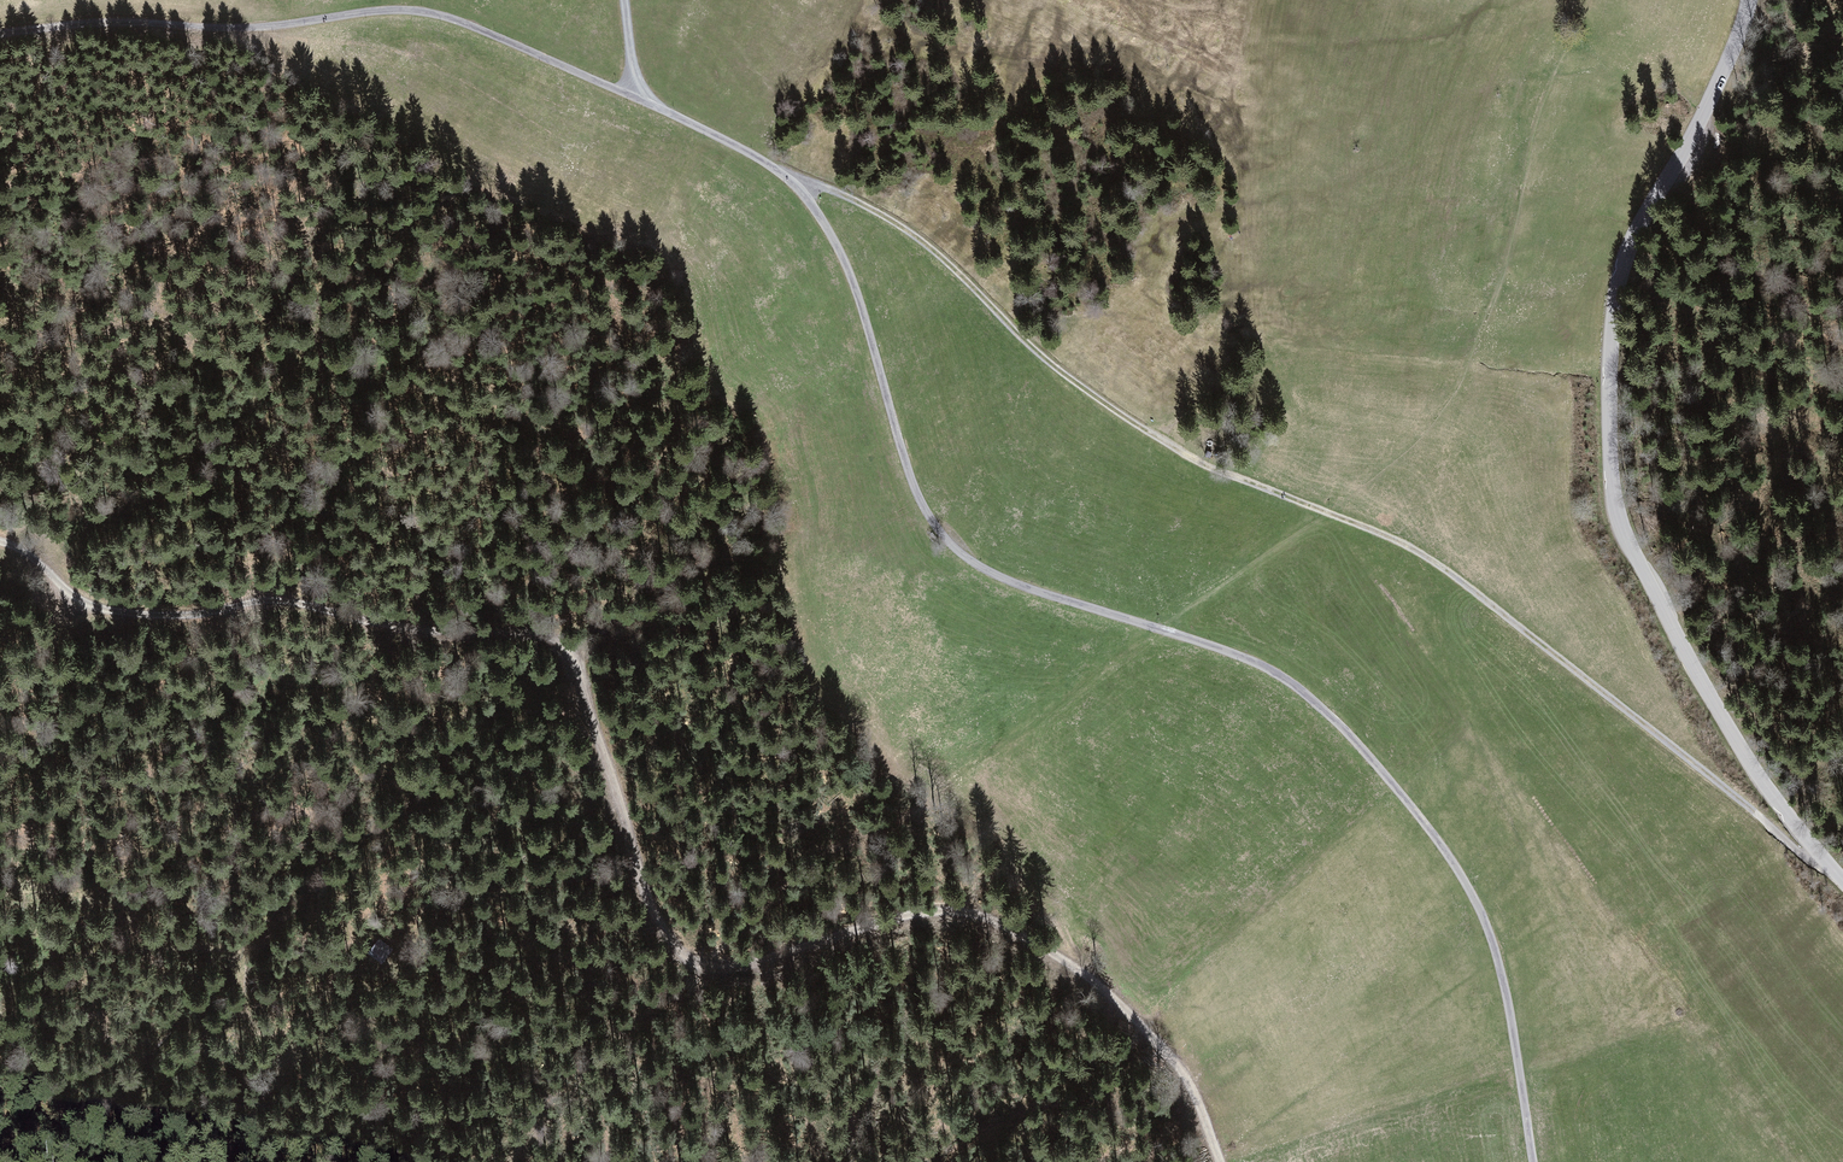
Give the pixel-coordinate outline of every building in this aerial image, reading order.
[(393,945),(377,935),(367,949),(384,960),(393,945)]
